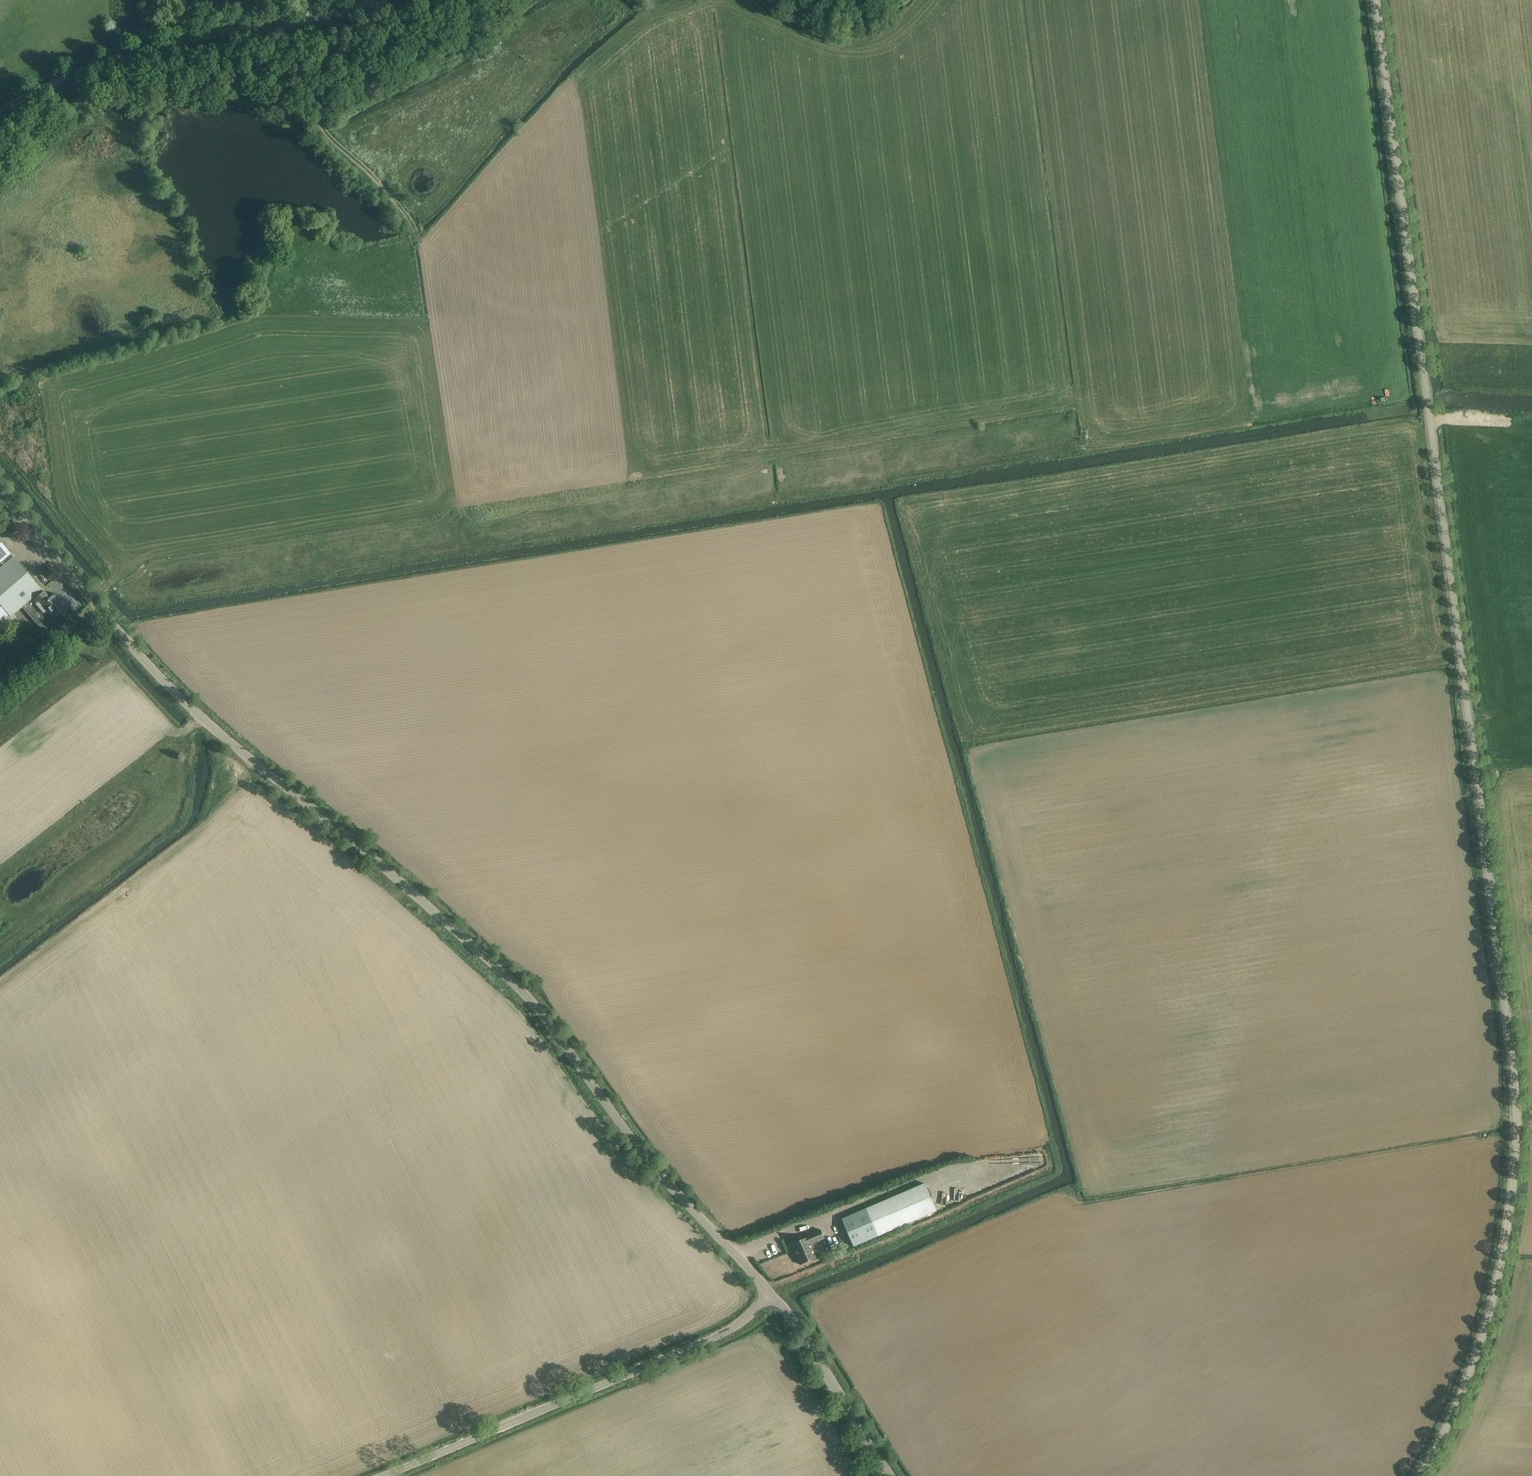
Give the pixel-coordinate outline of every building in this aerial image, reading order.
[(15,560),(0,542),(0,572),(15,560)] [(12,620),(10,617),(28,601),(48,623),(59,613),(61,615),(67,610),(55,597),(53,594),(49,597),(42,589),(41,590),(15,560),(0,572),(0,631),(12,620)] [(925,1183),(842,1219),(854,1247),(937,1211),(925,1183)] [(950,1198),(938,1202),(941,1208),(952,1204),(950,1198)] [(825,1238),(821,1230),(811,1235),(812,1236),(793,1244),(799,1256),(797,1256),(801,1265),(816,1258),(812,1249),(813,1248),(811,1242),(816,1239),(817,1242),(825,1238)]
